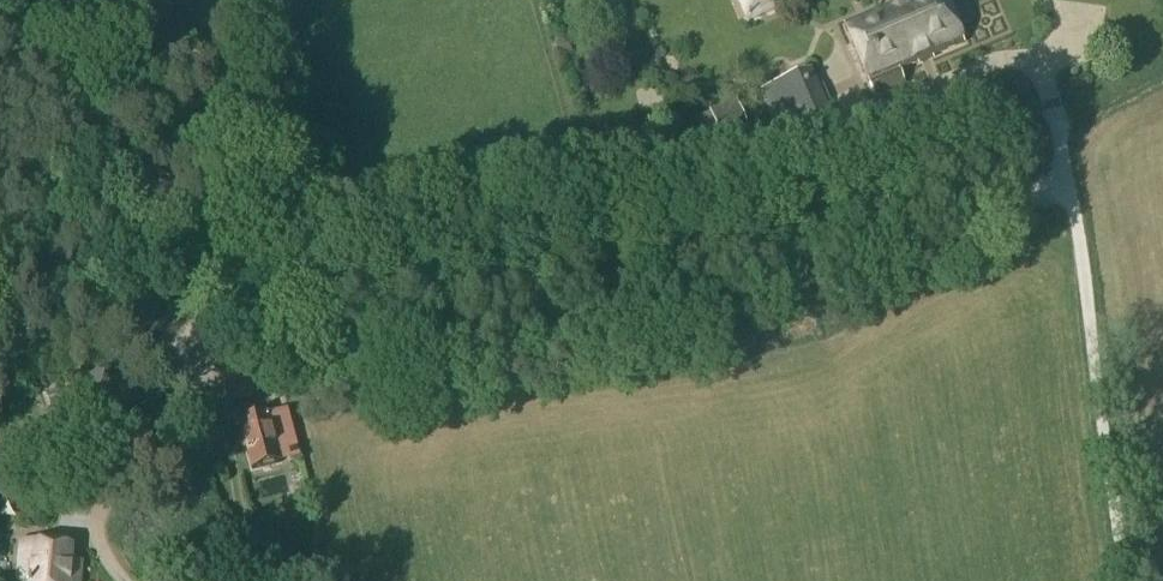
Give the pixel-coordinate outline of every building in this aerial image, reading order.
[(777,9),(775,0),(746,0),(751,16),(777,9)] [(873,97),(903,85),(897,71),(962,44),(944,0),(911,0),(844,28),(873,97)] [(763,91),(784,142),(830,123),(808,72),(763,91)] [(909,109),(915,122),(932,115),(926,102),(909,109)] [(736,103),(698,120),(709,146),(747,130),(736,103)] [(261,377),(253,379),(240,371),(227,375),(235,405),(258,399),(256,391),(264,389),(261,377)] [(135,426),(128,402),(117,405),(125,429),(135,426)] [(269,416),(239,424),(251,470),(280,463),(269,416)] [(124,435),(119,420),(108,424),(113,439),(124,435)] [(2,495),(10,501),(18,497),(19,487),(11,482),(3,486),(2,495)] [(32,549),(20,549),(20,580),(79,580),(79,564),(69,564),(69,549),(32,549)]
